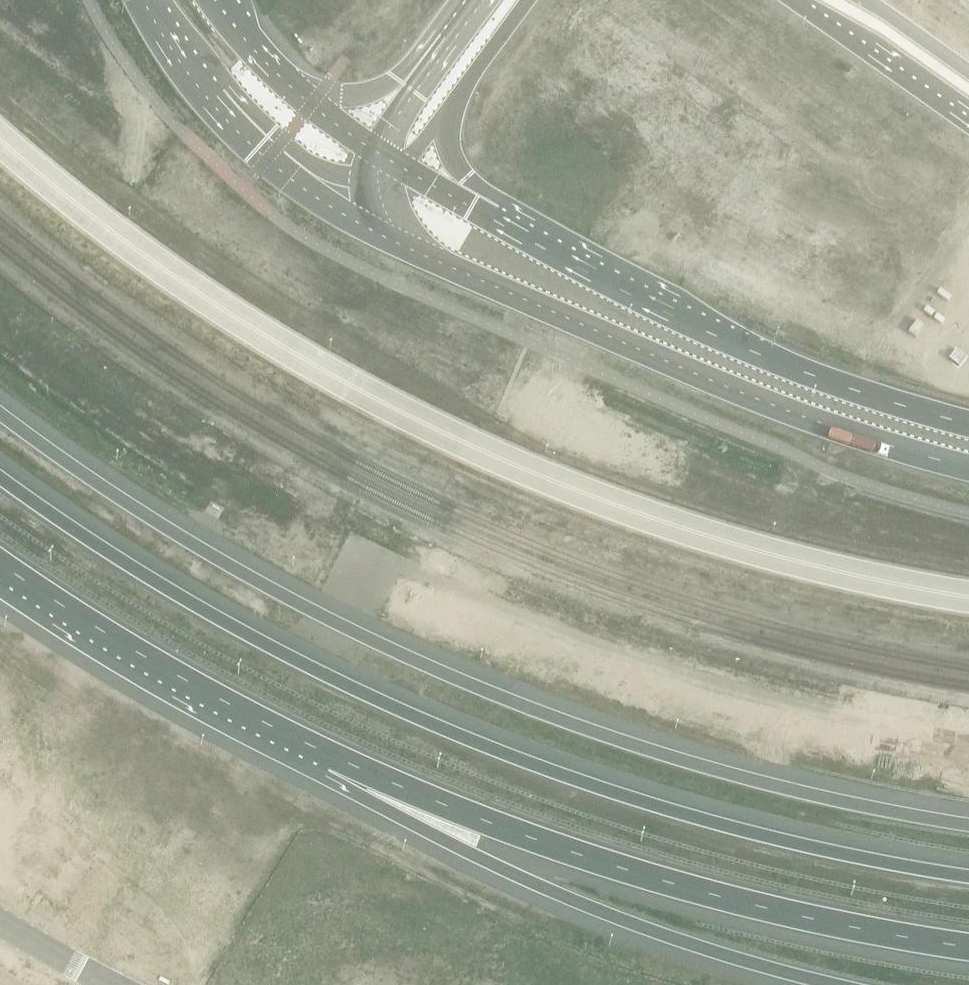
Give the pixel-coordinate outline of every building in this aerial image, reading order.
[(917,321),(908,332),(915,338),(924,326),(917,321)] [(956,349),(949,359),(958,366),(966,357),(956,349)]
